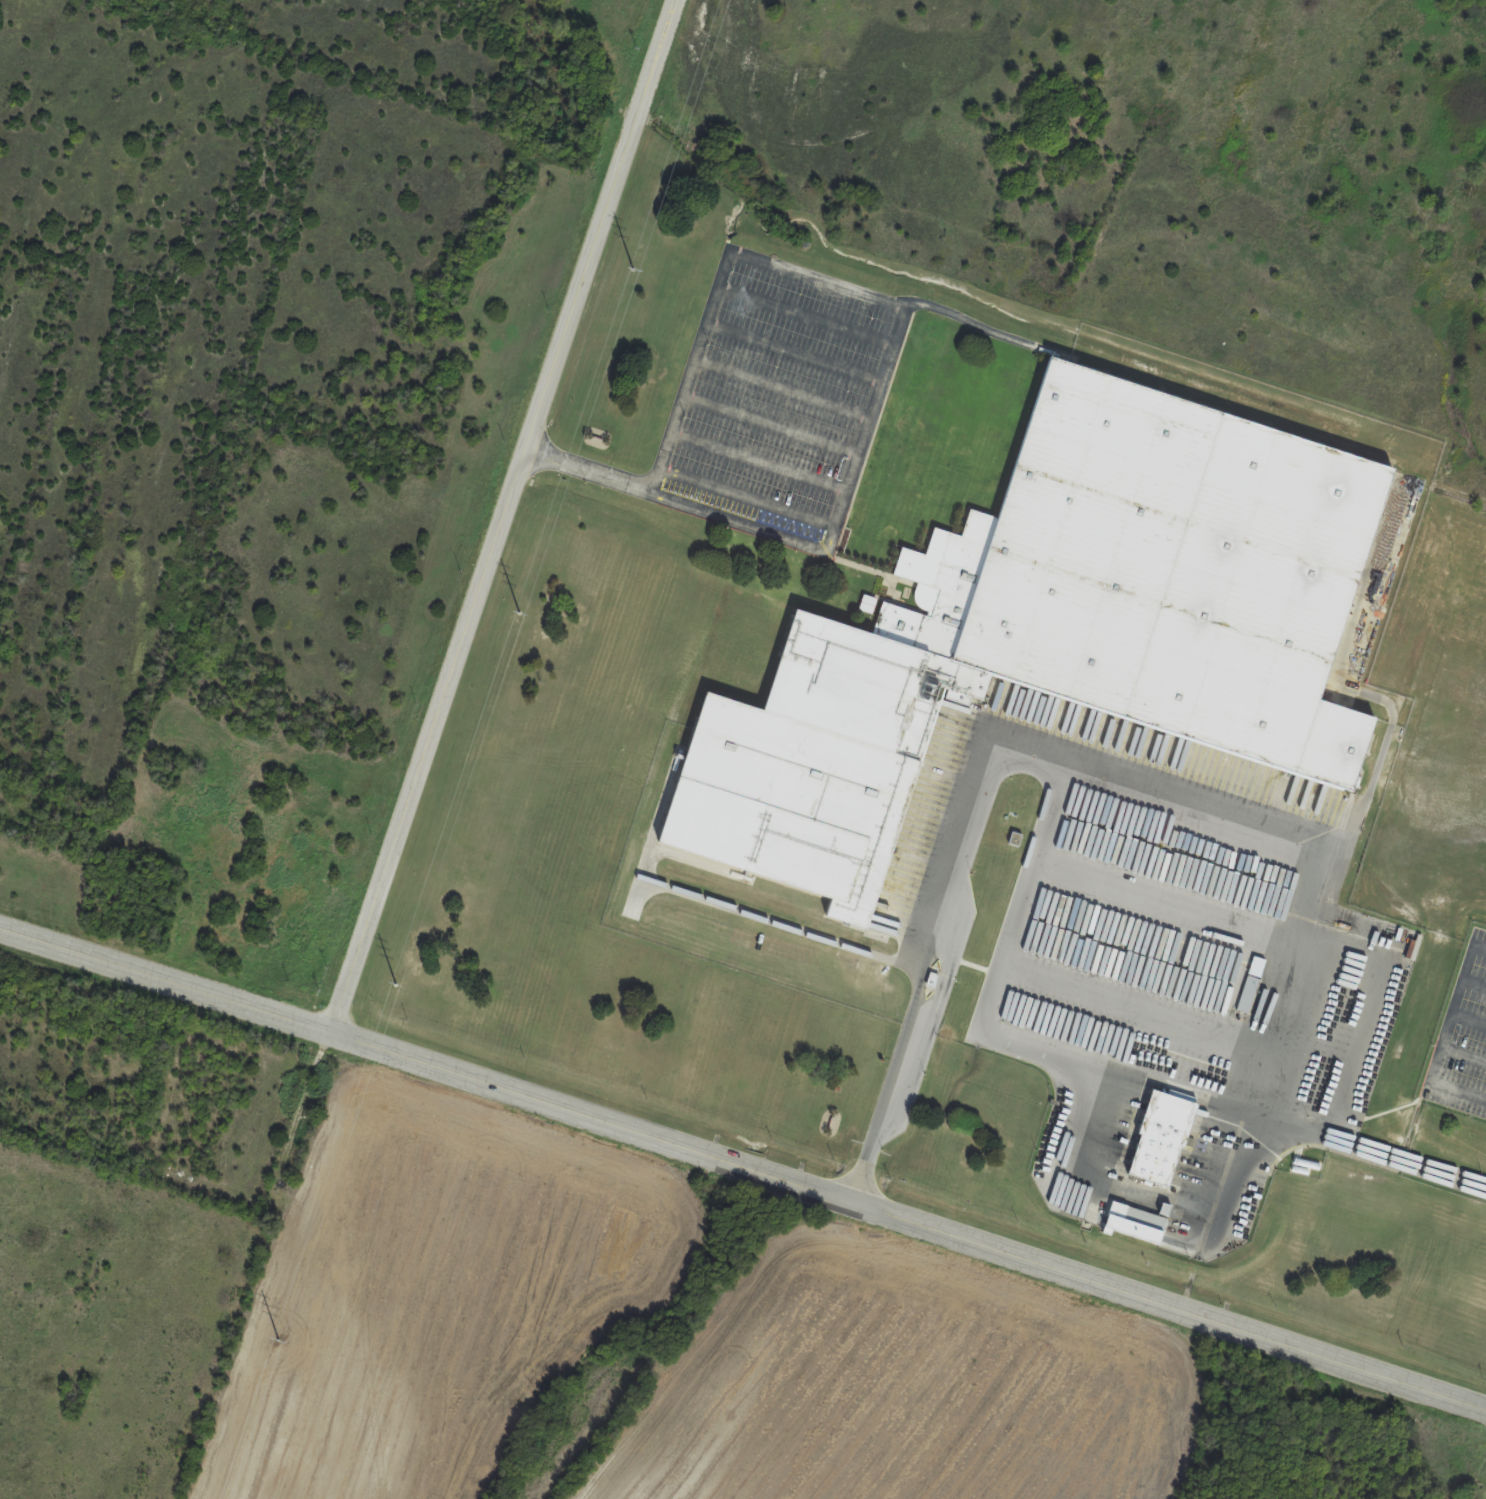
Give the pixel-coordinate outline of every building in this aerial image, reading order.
[(1390,460),(1035,361),(992,517),(965,509),(957,536),(929,528),(922,555),(897,548),(884,595),(879,600),(861,595),(857,610),(874,614),(869,632),(785,609),(758,707),(698,690),(673,778),(652,845),(734,872),(865,909),(939,690),(980,702),(988,693),(990,685),(1354,787),(1374,717),(1323,703),(1323,702),(1390,460)] [(1192,1102),(1147,1090),(1124,1175),(1168,1187),(1192,1102)] [(1100,1227),(1156,1245),(1165,1218),(1109,1200),(1100,1227)]
